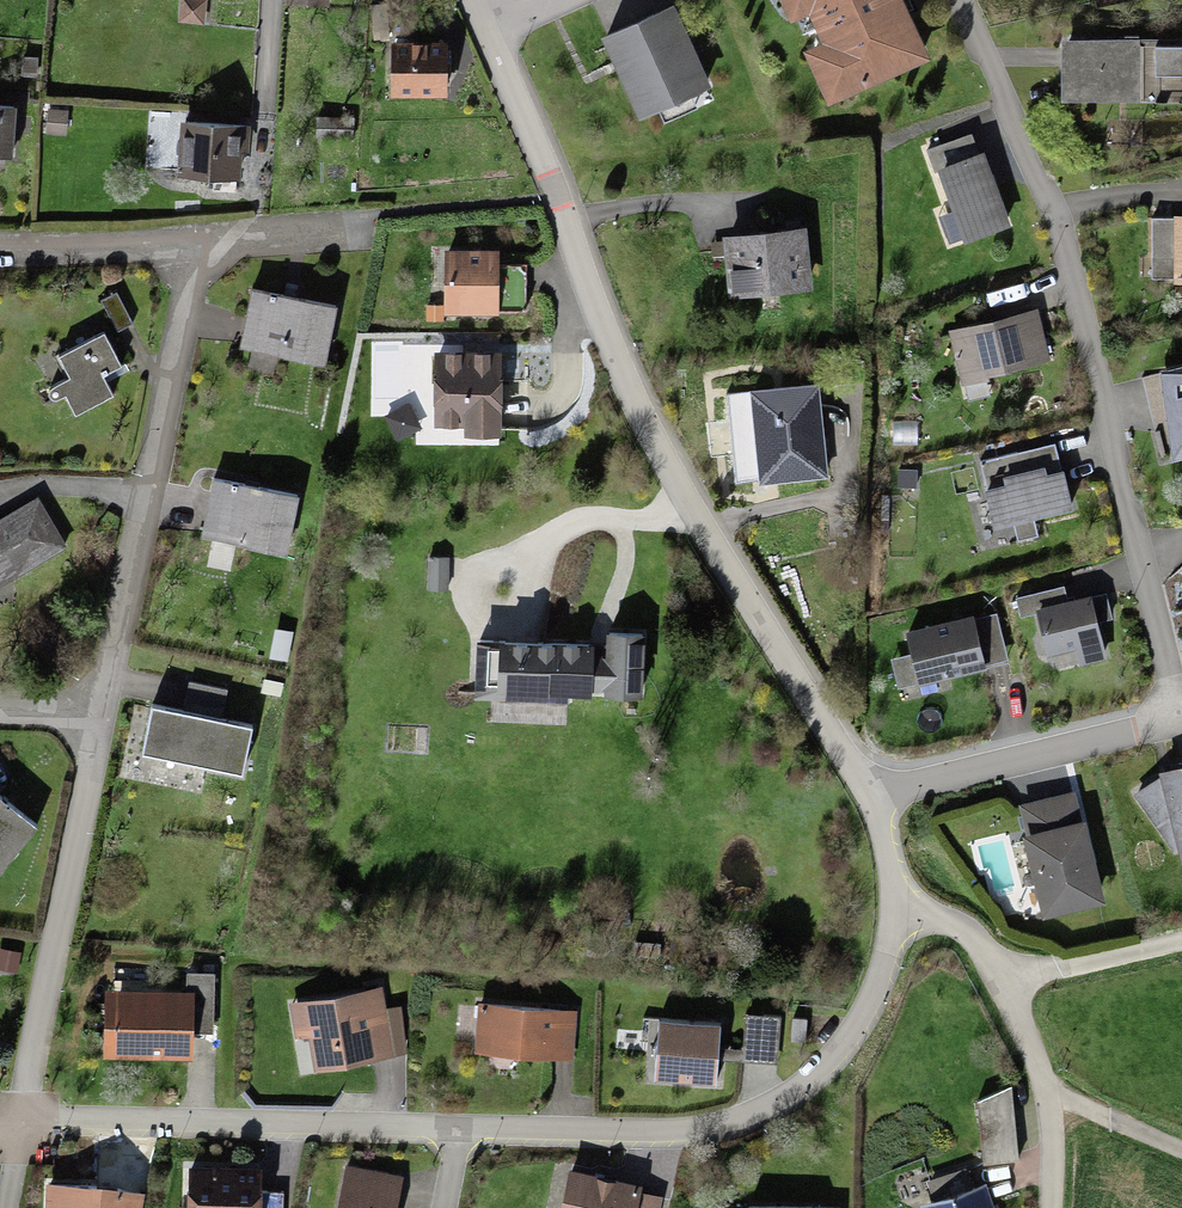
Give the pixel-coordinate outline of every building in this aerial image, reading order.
[(812,8),(810,9),(826,44),(828,43),(847,86),(919,53),(895,0),(808,0),(812,8)] [(368,7),(369,39),(382,38),(380,6),(368,7)] [(668,10),(605,39),(640,115),(704,85),(668,10)] [(443,45),(393,45),(392,90),(442,91),(443,45)] [(1064,47),(1064,93),(1181,93),(1181,47),(1064,47)] [(24,56),(23,74),(35,74),(36,57),(24,56)] [(0,104),(0,155),(12,156),(15,105),(0,104)] [(67,114),(51,112),(49,134),(65,135),(67,114)] [(248,127),(185,121),(180,169),(232,174),(235,148),(246,149),(248,127)] [(935,167),(943,164),(971,239),(1006,225),(977,151),(946,163),(940,147),(929,151),(935,167)] [(1148,221),(1148,261),(1176,261),(1176,279),(1181,279),(1181,221),(1148,221)] [(791,232),(725,238),(730,292),(805,286),(800,223),(791,224),(791,232)] [(444,254),(445,309),(522,309),(522,288),(492,288),(492,254),(444,254)] [(252,287),(240,347),(283,355),(285,346),(325,355),(336,303),(252,287)] [(117,293),(101,302),(118,329),(133,320),(117,293)] [(1019,318),(955,330),(960,356),(957,357),(962,382),(982,378),(982,375),(1045,362),(1041,340),(1024,343),(1019,318)] [(104,330),(60,355),(72,377),(52,388),(51,389),(50,391),(50,392),(50,394),(51,395),(52,397),(53,397),(55,397),(57,397),(64,393),(76,414),(115,392),(105,375),(123,365),(104,330)] [(434,357),(434,420),(468,420),(468,427),(497,427),(497,357),(434,357)] [(817,386),(753,390),(758,481),(823,478),(817,386)] [(404,403),(388,414),(400,433),(416,422),(404,403)] [(1018,450),(979,461),(997,526),(1071,506),(1062,475),(1045,479),(1041,467),(1024,472),(1018,450)] [(895,469),(895,481),(907,482),(907,470),(895,469)] [(212,479),(200,539),(242,547),(244,539),(284,547),(295,496),(212,479)] [(65,546),(36,497),(0,518),(0,584),(65,546)] [(425,553),(424,585),(445,585),(445,553),(425,553)] [(1022,619),(1033,616),(1028,598),(1017,601),(1022,619)] [(1100,599),(1037,616),(1048,655),(1074,648),(1079,666),(1102,660),(1097,643),(1098,642),(1093,622),(1106,619),(1100,599)] [(997,611),(905,638),(919,684),(984,665),(974,632),(1001,624),(997,611)] [(587,645),(480,644),(479,697),(565,698),(565,691),(588,691),(588,686),(606,686),(605,692),(641,692),(642,634),(606,633),(606,657),(587,657),(587,645)] [(262,676),(259,690),(279,693),(281,679),(262,676)] [(152,705),(143,754),(242,771),(250,722),(222,717),(227,687),(189,680),(183,710),(152,705)] [(1181,861),(1181,766),(1160,771),(1161,773),(1136,792),(1170,845),(1173,842),(1181,861)] [(0,795),(0,870),(37,824),(0,795)] [(1078,823),(1029,835),(1047,911),(1096,899),(1078,823)] [(11,968),(14,953),(0,950),(0,965),(11,968)] [(196,988),(196,999),(214,999),(215,975),(187,974),(186,988),(196,988)] [(382,1007),(378,984),(308,997),(302,1006),(313,1061),(321,1067),(364,1058),(370,1049),(363,1010),(382,1007)] [(117,1052),(188,1054),(189,997),(118,995),(118,1020),(114,1023),(117,1027),(117,1052)] [(569,1024),(569,1010),(482,1006),(480,1049),(555,1052),(556,1024),(569,1024)] [(778,1018),(759,1017),(757,1051),(776,1052),(778,1018)] [(720,1022),(658,1020),(658,1039),(656,1044),(656,1049),(656,1054),(657,1059),(656,1078),(718,1081),(720,1022)] [(806,1020),(792,1020),(791,1040),(805,1041),(806,1020)] [(979,1098),(983,1162),(1021,1158),(1016,1083),(979,1098)] [(399,1181),(346,1169),(337,1207),(393,1207),(399,1181)] [(190,1207),(282,1207),(282,1193),(256,1193),(257,1172),(191,1172),(190,1207)] [(929,1204),(931,1207),(980,1207),(974,1189),(970,1190),(964,1172),(927,1185),(933,1203),(929,1204)] [(563,1207),(652,1207),(653,1201),(628,1197),(628,1193),(567,1183),(563,1207)] [(139,1189),(117,1186),(116,1190),(94,1189),(94,1185),(49,1185),(49,1207),(136,1207),(139,1189)]
